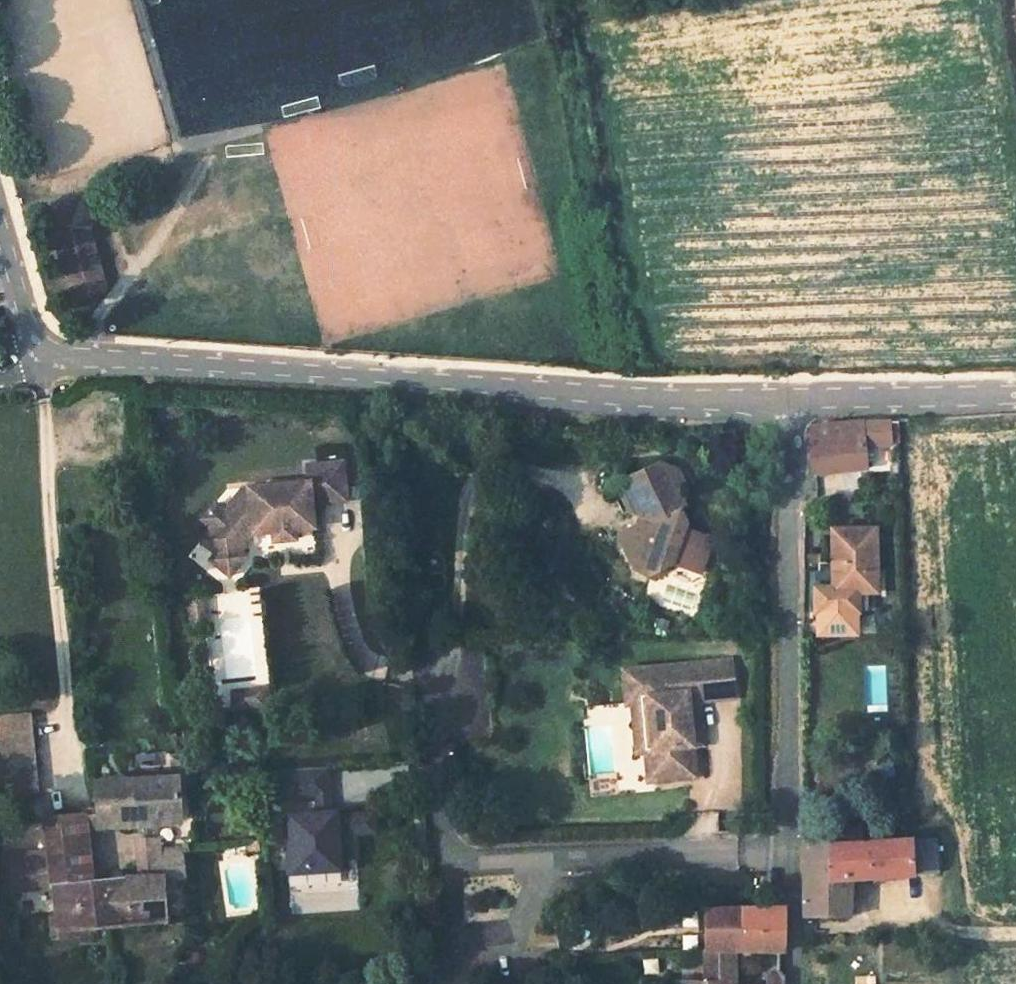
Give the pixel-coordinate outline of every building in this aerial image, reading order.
[(46,223),(52,245),(77,238),(86,243),(81,228),(46,223)] [(63,284),(88,277),(86,270),(93,268),(86,243),(77,238),(52,245),(63,284)] [(86,270),(88,277),(95,275),(93,268),(86,270)] [(859,425),(860,446),(887,444),(886,423),(859,425)] [(809,429),(812,474),(862,468),(860,446),(859,425),(809,429)] [(346,499),(342,460),(306,464),(308,481),(248,487),(249,504),(227,506),(225,510),(215,502),(202,518),(212,526),(201,539),(216,552),(217,552),(238,550),(253,533),(272,531),(273,540),(295,538),(294,529),(314,527),(312,503),(346,499)] [(650,574),(669,565),(707,580),(722,543),(683,528),(676,512),(686,508),(677,489),(685,485),(678,470),(660,464),(627,479),(622,494),(630,511),(637,508),(641,517),(638,527),(640,533),(638,548),(627,553),(635,569),(650,574)] [(243,488),(227,506),(249,504),(248,487),(243,488)] [(623,514),(630,511),(622,494),(615,497),(623,514)] [(640,533),(638,527),(619,535),(627,553),(638,548),(640,533)] [(870,531),(830,533),(832,586),(832,594),(861,592),(873,592),(870,531)] [(246,555),(238,550),(217,552),(216,552),(210,559),(230,575),(246,555)] [(832,594),(832,586),(816,587),(817,613),(861,611),(861,592),(832,594)] [(187,625),(204,623),(201,593),(184,595),(187,625)] [(650,723),(655,781),(695,778),(692,746),(689,746),(688,728),(693,728),(691,693),(698,693),(699,702),(735,698),(732,662),(668,667),(669,675),(624,679),(627,705),(632,704),(641,704),(643,723),(650,723)] [(624,679),(669,675),(668,667),(624,671),(624,679)] [(231,693),(233,710),(263,706),(261,690),(231,693)] [(703,745),(699,702),(698,693),(691,693),(693,728),(688,728),(689,746),(692,746),(703,745)] [(648,782),(655,781),(650,723),(643,723),(641,704),(632,704),(636,753),(645,753),(648,782)] [(0,718),(0,781),(2,798),(39,794),(31,715),(0,718)] [(326,769),(272,772),(273,801),(316,799),(328,798),(326,769)] [(51,886),(56,933),(164,924),(161,882),(182,880),(179,847),(158,849),(157,841),(133,843),(137,879),(89,883),(84,832),(179,823),(176,777),(91,783),(95,815),(82,816),(44,820),(47,852),(48,859),(28,861),(28,854),(10,856),(14,891),(51,886)] [(329,818),(328,798),(316,799),(317,818),(329,818)] [(284,820),(287,871),(340,868),(340,855),(355,854),(354,835),(361,835),(360,816),(329,818),(317,818),(284,820)] [(372,816),(360,816),(361,835),(373,834),(372,816)] [(803,915),(848,915),(848,876),(937,873),(935,839),(912,840),(912,838),(833,844),(802,843),(803,915)] [(28,854),(28,861),(48,859),(47,852),(28,854)] [(5,892),(14,891),(10,856),(1,857),(5,892)] [(729,951),(783,950),(782,907),(779,907),(703,910),(703,979),(675,979),(675,983),(731,983),(729,951)]
